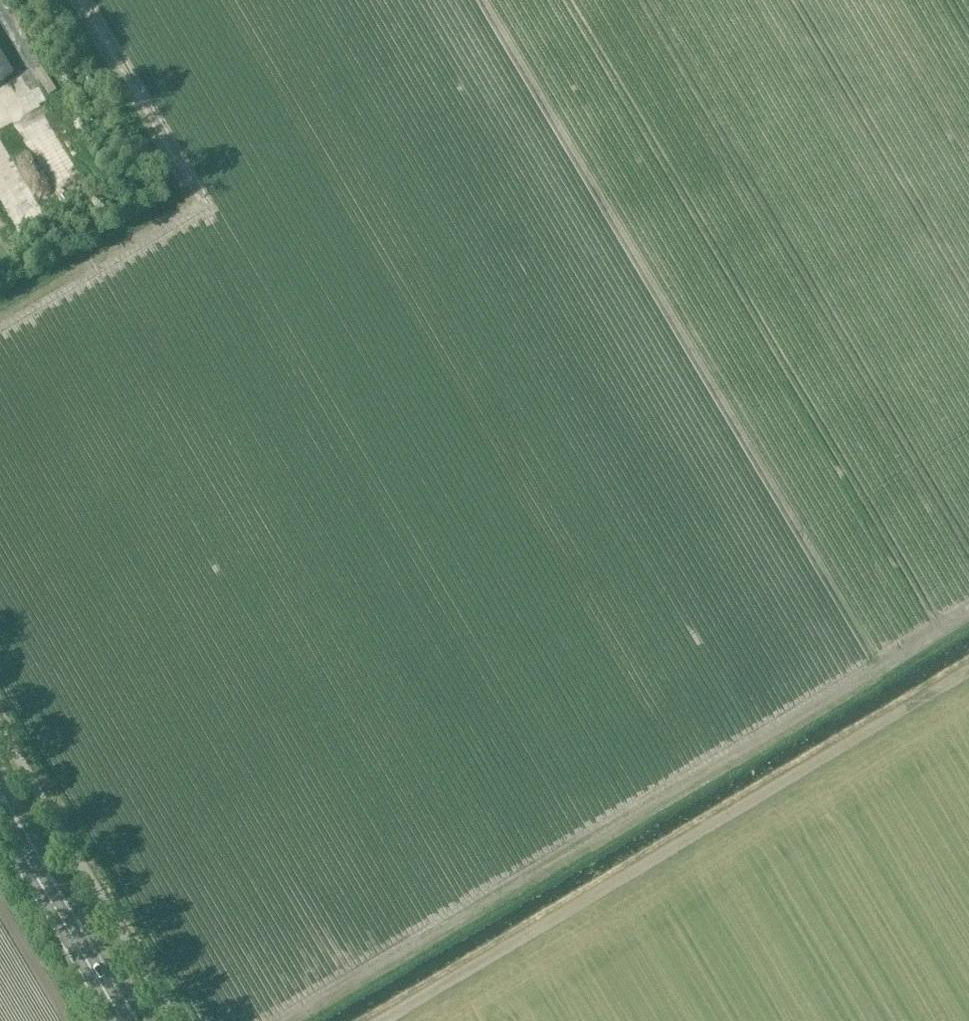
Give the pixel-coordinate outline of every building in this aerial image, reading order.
[(14,72),(0,49),(0,81),(14,72)]
